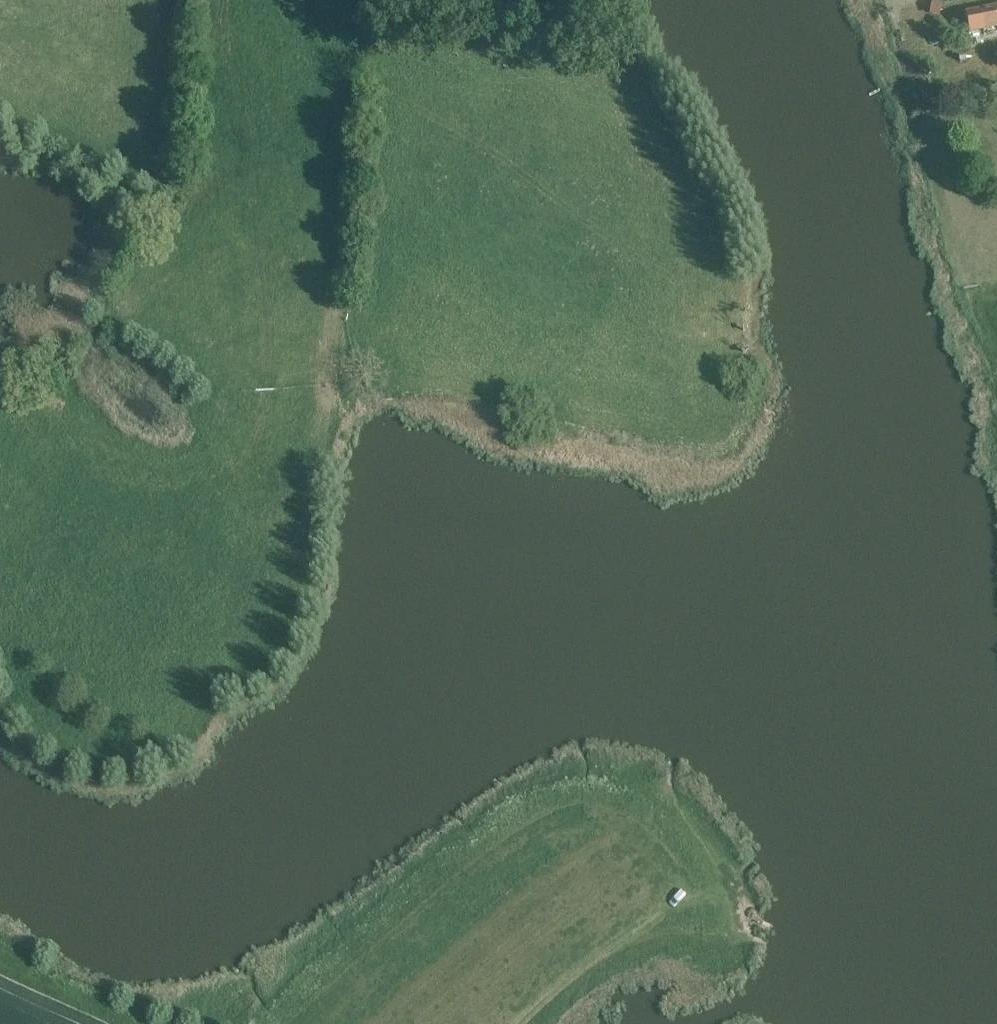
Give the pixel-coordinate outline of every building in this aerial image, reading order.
[(932,11),(950,12),(950,0),(933,0),(932,11)] [(996,29),(996,8),(965,16),(970,32),(982,30),(983,32),(996,29)]
